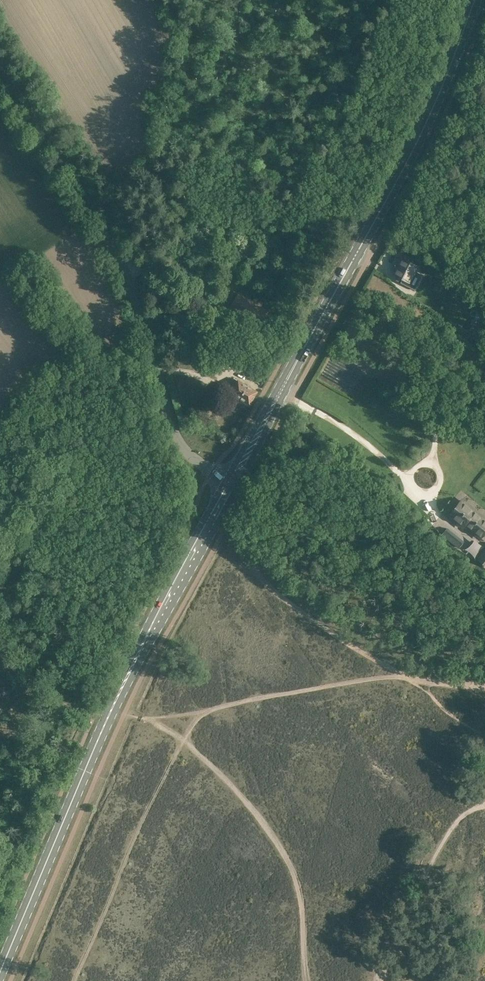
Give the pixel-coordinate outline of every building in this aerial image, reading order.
[(409,283),(418,266),(414,264),(415,260),(404,255),(403,258),(402,258),(393,275),(409,283)] [(424,297),(413,289),(410,293),(421,302),(424,297)] [(238,293),(230,307),(259,324),(267,310),(238,293)] [(213,359),(208,368),(217,373),(222,364),(213,359)] [(231,393),(249,404),(257,391),(238,380),(231,393)] [(484,531),(484,519),(462,500),(461,502),(459,501),(457,505),(457,506),(454,510),(453,510),(451,512),(452,513),(449,516),(462,526),(464,524),(481,537),(484,531)] [(453,533),(447,528),(442,535),(448,540),(453,533)] [(464,541),(459,538),(454,544),(458,548),(464,541)]
